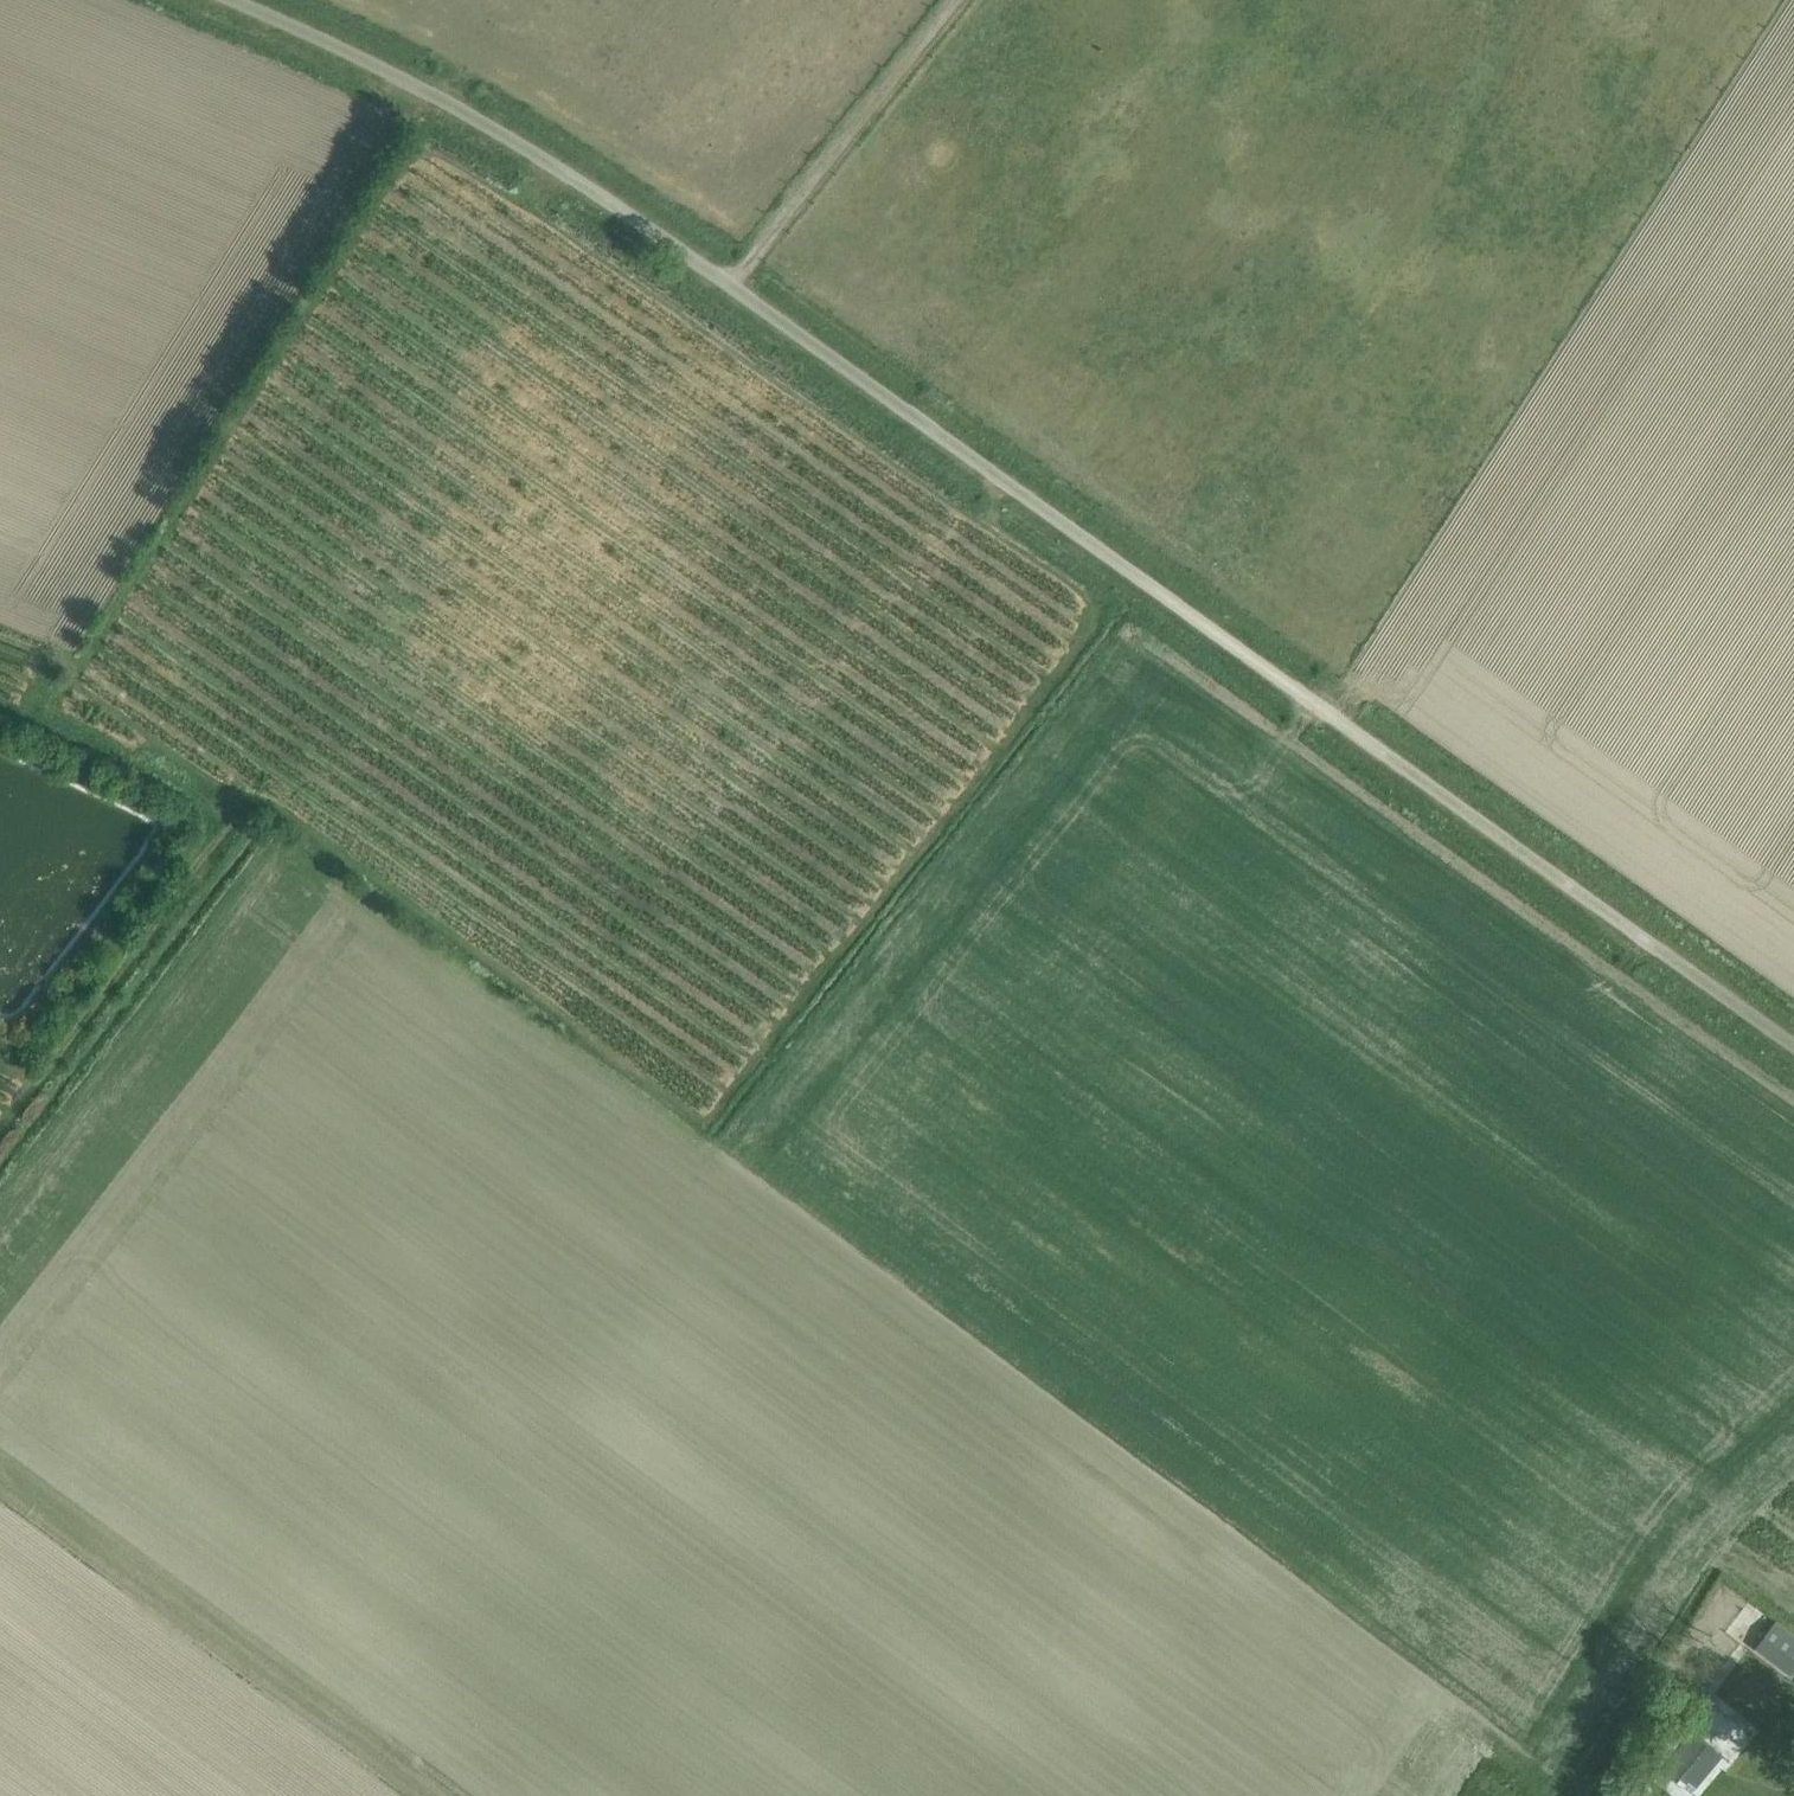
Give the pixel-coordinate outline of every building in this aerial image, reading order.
[(1763,1633),(1793,1657),(1793,1636),(1774,1620),(1763,1633)] [(1764,1658),(1752,1654),(1753,1651),(1707,1637),(1703,1650),(1712,1653),(1711,1656),(1759,1672),(1764,1658)] [(1692,1727),(1659,1768),(1688,1792),(1721,1751),(1692,1727)]
